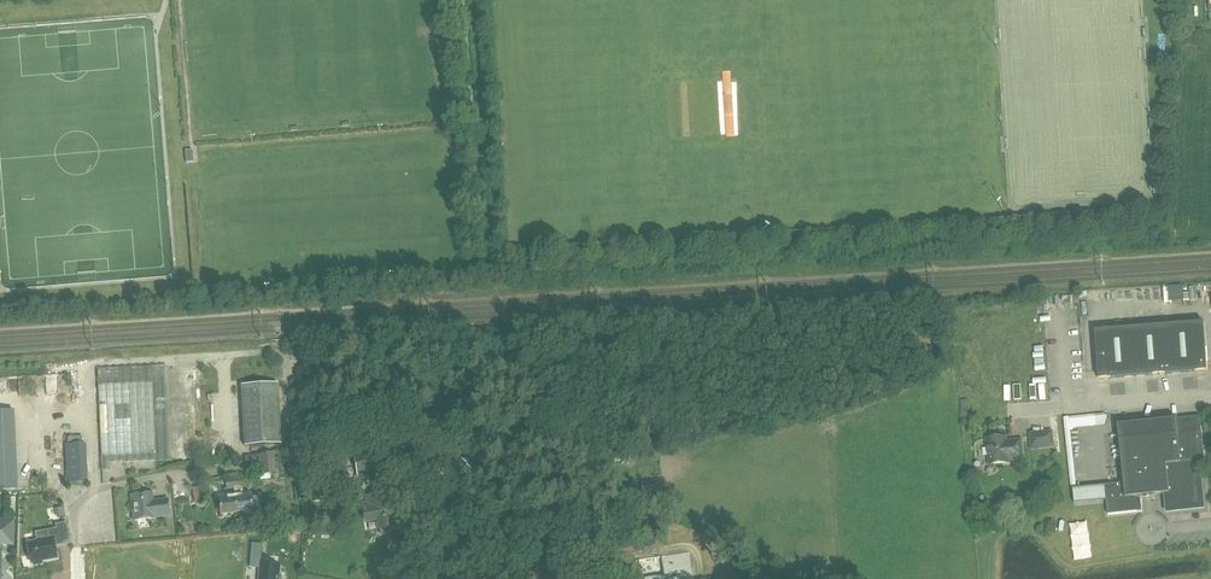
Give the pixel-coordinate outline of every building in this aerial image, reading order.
[(1103,297),(1105,306),(1116,303),(1113,295),(1103,297)] [(1074,318),(1073,300),(1058,300),(1059,319),(1074,318)] [(1203,322),(1167,325),(1171,374),(1207,371),(1203,322)] [(1134,376),(1171,374),(1167,325),(1131,328),(1134,376)] [(1098,379),(1134,376),(1131,328),(1095,330),(1098,379)] [(206,457),(204,402),(99,407),(101,462),(206,457)] [(1205,466),(1202,431),(1200,416),(1117,425),(1123,482),(1104,484),(1104,485),(1071,488),(1073,504),(1106,500),(1107,515),(1142,511),(1141,497),(1144,496),(1144,499),(1151,498),(1150,495),(1168,494),(1170,508),(1200,505),(1196,467),(1205,466)] [(1076,418),(1076,427),(1110,426),(1110,417),(1076,418)] [(249,433),(249,423),(223,424),(223,434),(249,433)] [(1051,431),(1029,434),(1030,448),(1052,446),(1051,431)] [(66,484),(86,482),(85,444),(83,444),(82,437),(68,437),(68,444),(65,444),(66,484)] [(986,438),(989,464),(1006,463),(1006,459),(1021,458),(1019,441),(1004,442),(1004,437),(986,438)] [(353,454),(358,477),(383,472),(378,448),(353,454)] [(259,454),(261,468),(261,474),(276,473),(274,453),(259,454)] [(237,512),(252,511),(263,510),(261,493),(242,495),(241,488),(242,488),(240,477),(233,478),(234,489),(235,496),(237,512)] [(225,479),(226,490),(234,489),(233,478),(225,479)] [(199,486),(192,488),(194,501),(201,500),(199,486)] [(363,503),(364,509),(366,522),(378,520),(379,528),(392,526),(391,520),(404,518),(400,498),(400,499),(399,496),(393,497),(392,491),(385,492),(385,491),(373,493),(374,494),(367,495),(368,502),(363,503)] [(154,517),(169,515),(167,499),(153,500),(152,492),(131,495),(134,520),(155,518),(154,517)] [(237,512),(235,496),(219,497),(221,514),(237,512)] [(55,509),(57,518),(65,516),(63,507),(55,509)] [(185,524),(198,523),(197,511),(184,512),(185,524)] [(12,543),(13,521),(0,521),(0,543),(12,543)] [(66,525),(54,527),(55,531),(34,535),(36,544),(26,546),(29,565),(31,564),(32,567),(40,565),(40,563),(55,560),(53,546),(68,543),(66,525)] [(261,565),(262,544),(251,543),(249,567),(260,568),(260,565),(261,565)] [(260,578),(283,578),(283,576),(280,576),(280,568),(261,567),(260,578)]
